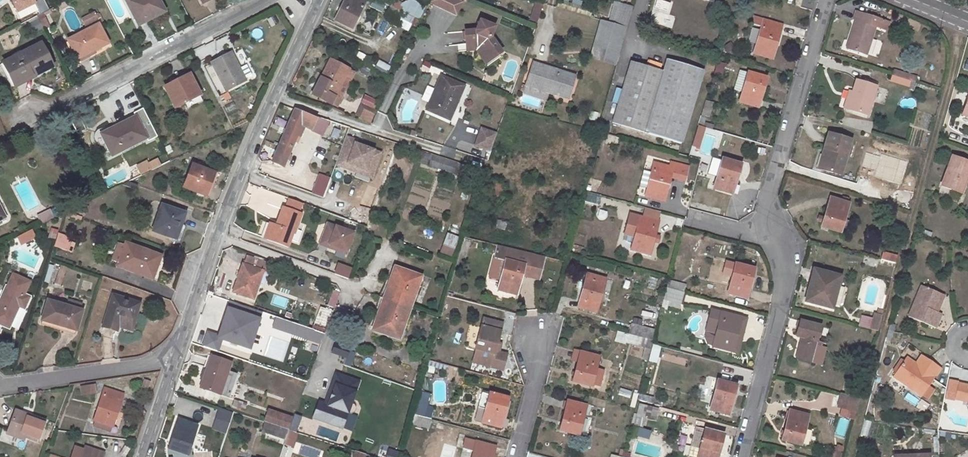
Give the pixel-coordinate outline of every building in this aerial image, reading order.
[(33,5),(30,0),(31,0),(5,0),(12,14),(33,5)] [(126,0),(138,26),(149,20),(147,14),(159,8),(155,0),(126,0)] [(352,28),(366,0),(344,0),(335,19),(352,28)] [(372,0),(368,7),(380,14),(384,7),(372,0)] [(389,7),(400,12),(403,5),(393,0),(393,1),(391,0),(383,0),(382,3),(389,7)] [(456,16),(461,1),(459,0),(429,0),(427,7),(456,16)] [(671,2),(664,0),(655,0),(650,22),(672,27),(675,16),(669,14),(671,2)] [(528,21),(535,23),(540,5),(534,3),(528,21)] [(633,7),(619,3),(613,23),(627,27),(633,7)] [(389,7),(385,17),(396,22),(400,12),(389,7)] [(855,20),(847,48),(866,54),(875,25),(886,29),(888,21),(874,17),(855,11),(853,19),(855,20)] [(42,24),(47,22),(42,13),(37,15),(42,24)] [(79,19),(82,26),(93,21),(89,14),(79,19)] [(761,26),(753,53),(772,58),(782,25),(763,19),(754,16),(751,23),(761,26)] [(98,19),(85,26),(87,30),(98,24),(100,23),(98,19)] [(495,26),(480,20),(477,30),(464,32),(466,44),(477,43),(477,44),(479,45),(481,44),(489,60),(501,53),(491,35),(495,26)] [(600,20),(589,56),(616,64),(627,28),(600,20)] [(91,52),(90,50),(107,41),(98,24),(87,30),(67,40),(78,59),(91,52)] [(489,60),(481,44),(479,45),(477,44),(477,43),(466,44),(467,51),(476,50),(483,63),(489,60)] [(51,67),(39,44),(4,63),(14,82),(30,73),(32,77),(51,67)] [(245,80),(231,53),(212,63),(226,90),(245,80)] [(337,103),(338,103),(339,101),(341,102),(345,94),(339,92),(350,70),(329,59),(317,84),(323,87),(317,98),(335,107),(337,103)] [(631,61),(613,123),(682,143),(703,70),(667,59),(663,70),(631,61)] [(376,60),(374,66),(385,71),(388,65),(376,60)] [(422,62),(419,70),(426,73),(429,64),(422,62)] [(533,62),(525,85),(568,98),(575,75),(533,62)] [(716,63),(713,73),(720,76),(724,65),(716,63)] [(911,89),(915,76),(892,69),(888,83),(911,89)] [(350,70),(339,92),(345,94),(355,72),(350,70)] [(740,70),(735,89),(742,91),(747,72),(740,70)] [(742,91),(739,101),(758,107),(767,77),(747,72),(742,91)] [(166,90),(175,107),(200,94),(189,74),(174,82),(176,85),(166,90)] [(457,91),(460,84),(441,75),(426,109),(449,120),(461,94),(457,91)] [(856,79),(853,92),(848,109),(868,115),(877,85),(856,79)] [(317,84),(311,94),(317,98),(323,87),(317,84)] [(848,109),(853,92),(849,91),(844,108),(848,109)] [(714,102),(706,99),(701,116),(706,118),(706,115),(710,116),(714,102)] [(359,116),(359,117),(369,123),(375,111),(361,104),(355,114),(359,116)] [(304,127),(322,135),(328,121),(294,109),(271,161),(283,166),(292,147),(295,148),(304,127)] [(136,116),(118,125),(120,128),(103,137),(113,155),(147,138),(136,116)] [(696,126),(689,147),(697,150),(703,129),(696,126)] [(475,146),(490,152),(496,135),(481,129),(475,146)] [(840,175),(851,139),(828,132),(823,148),(827,149),(821,169),(840,175)] [(610,143),(617,144),(619,138),(612,136),(610,143)] [(382,150),(346,137),(335,166),(371,179),(382,150)] [(823,148),(817,167),(821,169),(827,149),(823,148)] [(428,164),(452,172),(456,161),(431,153),(428,164)] [(961,193),(967,178),(967,174),(967,161),(951,155),(941,185),(961,193)] [(138,174),(149,170),(145,159),(134,164),(138,174)] [(722,159),(713,187),(732,193),(741,164),(722,159)] [(673,167),(654,162),(645,197),(664,202),(670,176),(678,178),(678,179),(685,181),(689,166),(674,162),(673,167)] [(205,196),(214,173),(193,164),(183,188),(205,196)] [(311,194),(323,196),(327,176),(316,173),(311,194)] [(858,188),(856,195),(872,198),(873,191),(858,188)] [(849,203),(830,197),(821,226),(840,232),(841,230),(844,221),(849,203)] [(285,209),(298,213),(301,204),(288,200),(285,209)] [(176,240),(185,213),(162,205),(152,231),(176,240)] [(294,233),(301,214),(298,213),(285,209),(282,208),(276,226),(273,225),(268,239),(288,246),(293,232),(294,233)] [(603,222),(605,210),(597,209),(595,221),(603,222)] [(51,210),(38,216),(42,225),(55,218),(51,210)] [(633,236),(632,242),(630,249),(649,255),(653,242),(655,235),(658,221),(630,213),(624,234),(633,236)] [(352,230),(325,221),(317,245),(344,254),(352,230)] [(268,239),(273,225),(270,223),(264,238),(268,239)] [(31,230),(17,237),(21,244),(35,237),(31,230)] [(51,230),(48,239),(54,241),(57,231),(51,230)] [(444,232),(438,252),(450,255),(456,235),(444,232)] [(68,241),(65,250),(71,253),(74,243),(68,241)] [(126,243),(117,266),(152,279),(160,256),(126,243)] [(505,260),(500,280),(498,290),(517,294),(521,275),(540,279),(546,256),(497,245),(494,257),(505,260)] [(881,259),(895,263),(897,255),(882,251),(881,259)] [(243,263),(233,291),(253,299),(260,277),(266,279),(271,263),(247,255),(244,264),(243,263)] [(335,262),(332,273),(347,278),(350,267),(335,262)] [(736,264),(730,283),(728,293),(747,298),(754,269),(736,264)] [(47,265),(42,280),(48,282),(53,266),(47,265)] [(421,277),(395,267),(388,286),(393,288),(388,300),(410,307),(421,277)] [(817,270),(814,269),(808,289),(812,290),(817,270)] [(832,308),(838,285),(840,276),(817,270),(812,290),(808,289),(808,292),(810,293),(809,298),(806,298),(805,301),(832,308)] [(28,297),(34,284),(13,274),(0,302),(0,324),(8,327),(18,306),(23,308),(28,297)] [(597,312),(605,278),(587,274),(578,307),(597,312)] [(486,278),(485,284),(489,285),(488,289),(494,290),(495,279),(486,278)] [(669,288),(681,291),(684,292),(686,285),(669,280),(667,287),(669,288)] [(921,285),(908,316),(935,328),(942,314),(937,312),(934,310),(941,293),(921,285)] [(384,298),(388,300),(393,288),(388,286),(384,298)] [(681,291),(669,288),(664,306),(677,309),(681,291)] [(937,312),(945,295),(941,293),(934,310),(937,312)] [(139,303),(112,295),(104,323),(117,327),(120,318),(133,322),(139,303)] [(384,298),(379,309),(385,311),(388,300),(384,298)] [(42,320),(75,330),(81,311),(80,311),(82,303),(68,299),(66,307),(48,301),(42,320)] [(410,307),(388,300),(385,311),(379,309),(373,329),(399,339),(410,307)] [(335,307),(330,305),(328,310),(320,307),(312,329),(321,332),(325,333),(335,307)] [(226,308),(217,337),(249,348),(259,319),(226,308)] [(712,345),(732,351),(733,348),(739,325),(738,324),(738,322),(740,317),(712,309),(707,331),(716,333),(712,345)] [(473,360),(502,368),(506,354),(499,352),(495,351),(497,345),(498,343),(501,330),(499,330),(501,322),(483,317),(475,348),(476,349),(473,360)] [(117,327),(131,331),(133,322),(120,318),(117,327)] [(636,318),(634,323),(654,329),(655,323),(636,318)] [(881,320),(873,318),(870,329),(878,331),(881,320)] [(796,335),(802,337),(796,357),(811,361),(820,325),(800,320),(796,335)] [(321,332),(312,329),(292,322),(288,332),(321,344),(325,333),(321,332)] [(739,325),(733,348),(738,349),(744,323),(738,322),(738,324),(739,325)] [(103,328),(116,332),(117,327),(104,323),(103,328)] [(654,329),(634,323),(631,323),(628,334),(630,334),(642,337),(653,341),(656,329),(654,329)] [(628,342),(630,334),(628,334),(618,331),(615,340),(627,344),(628,342)] [(628,342),(640,345),(642,337),(630,334),(628,342)] [(642,337),(640,345),(651,348),(653,341),(642,337)] [(821,342),(816,341),(811,361),(821,364),(825,348),(820,346),(821,342)] [(350,349),(335,344),(332,353),(346,358),(350,349)] [(906,354),(914,358),(918,351),(910,347),(906,354)] [(580,352),(573,381),(591,386),(592,384),(599,386),(603,370),(596,368),(599,356),(580,352)] [(926,358),(921,355),(916,363),(920,366),(926,358)] [(236,373),(227,370),(230,363),(211,356),(201,386),(232,397),(236,385),(233,384),(236,373)] [(941,368),(926,358),(920,366),(916,363),(906,357),(893,376),(922,396),(941,368)] [(360,378),(335,370),(325,402),(317,399),(310,421),(343,431),(360,378)] [(718,380),(710,409),(729,414),(736,385),(718,380)] [(946,390),(956,392),(958,382),(949,380),(946,390)] [(848,381),(844,394),(845,394),(852,396),(855,383),(848,381)] [(967,405),(967,385),(958,382),(956,392),(946,390),(945,397),(954,399),(967,402),(967,404),(967,405)] [(94,385),(81,387),(83,395),(96,393),(94,385)] [(616,395),(629,399),(631,391),(618,388),(616,395)] [(95,421),(93,427),(110,432),(123,395),(105,389),(94,420),(95,421)] [(484,390),(479,409),(476,420),(481,421),(500,426),(506,402),(508,397),(484,390)] [(639,394),(637,398),(651,402),(653,397),(639,394)] [(842,408),(857,412),(860,398),(852,396),(845,394),(842,408)] [(586,405),(567,400),(560,429),(579,434),(586,405)] [(431,419),(434,407),(416,402),(413,414),(431,419)] [(506,402),(500,426),(505,428),(507,420),(504,419),(509,403),(506,402)] [(642,428),(645,415),(650,416),(653,406),(640,403),(633,426),(642,428)] [(219,408),(212,427),(224,432),(231,412),(219,408)] [(268,410),(264,422),(284,429),(288,430),(291,418),(268,410)] [(781,439),(801,444),(808,415),(789,410),(781,439)] [(8,430),(24,436),(37,441),(44,421),(15,411),(8,430)] [(432,419),(431,419),(413,414),(410,423),(429,429),(432,419)] [(844,438),(849,420),(839,417),(834,435),(844,438)] [(195,456),(198,456),(205,439),(194,435),(197,425),(178,419),(169,448),(195,456)] [(862,420),(860,436),(869,437),(871,421),(862,420)] [(284,429),(264,422),(261,431),(285,440),(285,439),(288,430),(284,429)] [(690,456),(718,456),(724,434),(695,427),(687,456),(690,456)] [(24,436),(8,430),(7,434),(23,440),(24,436)] [(472,456),(492,456),(494,447),(465,439),(463,448),(473,451),(472,456)] [(845,446),(838,443),(832,456),(840,456),(845,446)] [(104,453),(85,447),(82,456),(103,456),(104,453)] [(399,451),(387,447),(384,456),(398,456),(399,451)]
